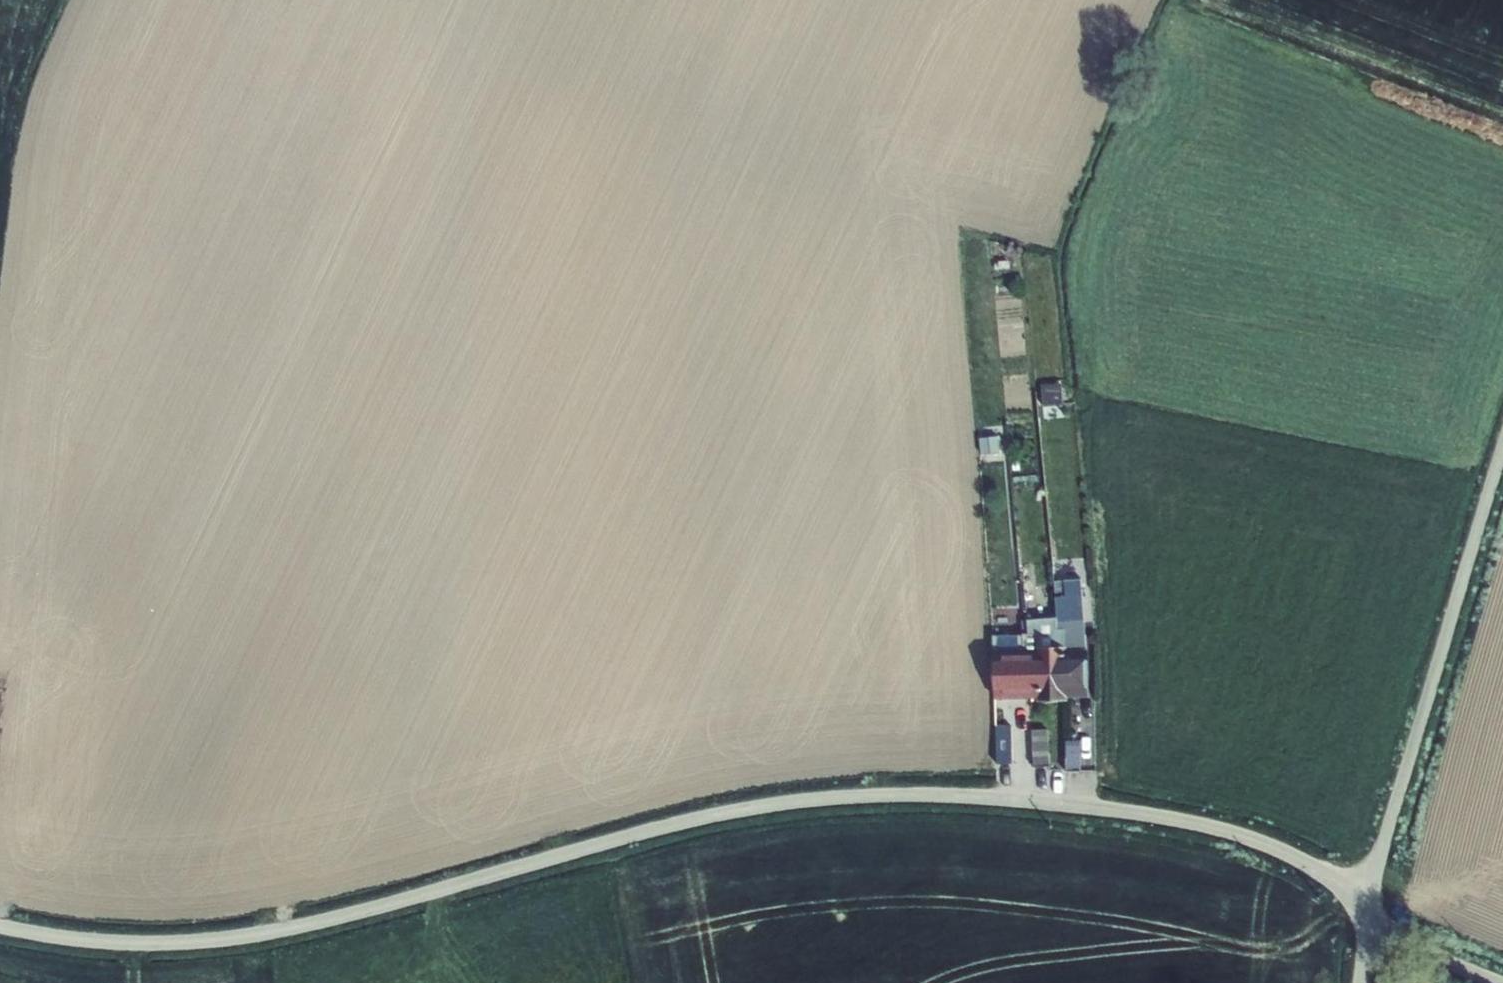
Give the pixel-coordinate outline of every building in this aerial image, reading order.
[(1075,601),(1060,603),(1060,605),(1062,624),(1063,639),(1068,639),(1089,637),(1089,626),(1077,627),(1075,601)] [(1028,626),(1030,642),(1040,641),(1063,639),(1062,624),(1028,626)] [(1068,641),(1073,702),(1095,700),(1091,657),(1089,637),(1068,639),(1068,641)] [(1063,639),(1040,641),(1045,704),(1045,706),(1073,705),(1073,702),(1068,641),(1068,639),(1063,639)] [(997,663),(1000,706),(1045,704),(1040,641),(1030,642),(1017,642),(1018,661),(997,663)] [(1002,734),(1005,773),(1021,772),(1019,733),(1002,734)] [(1063,742),(1039,743),(1042,777),(1065,777),(1063,742)] [(1094,744),(1076,744),(1079,781),(1095,781),(1094,744)]
